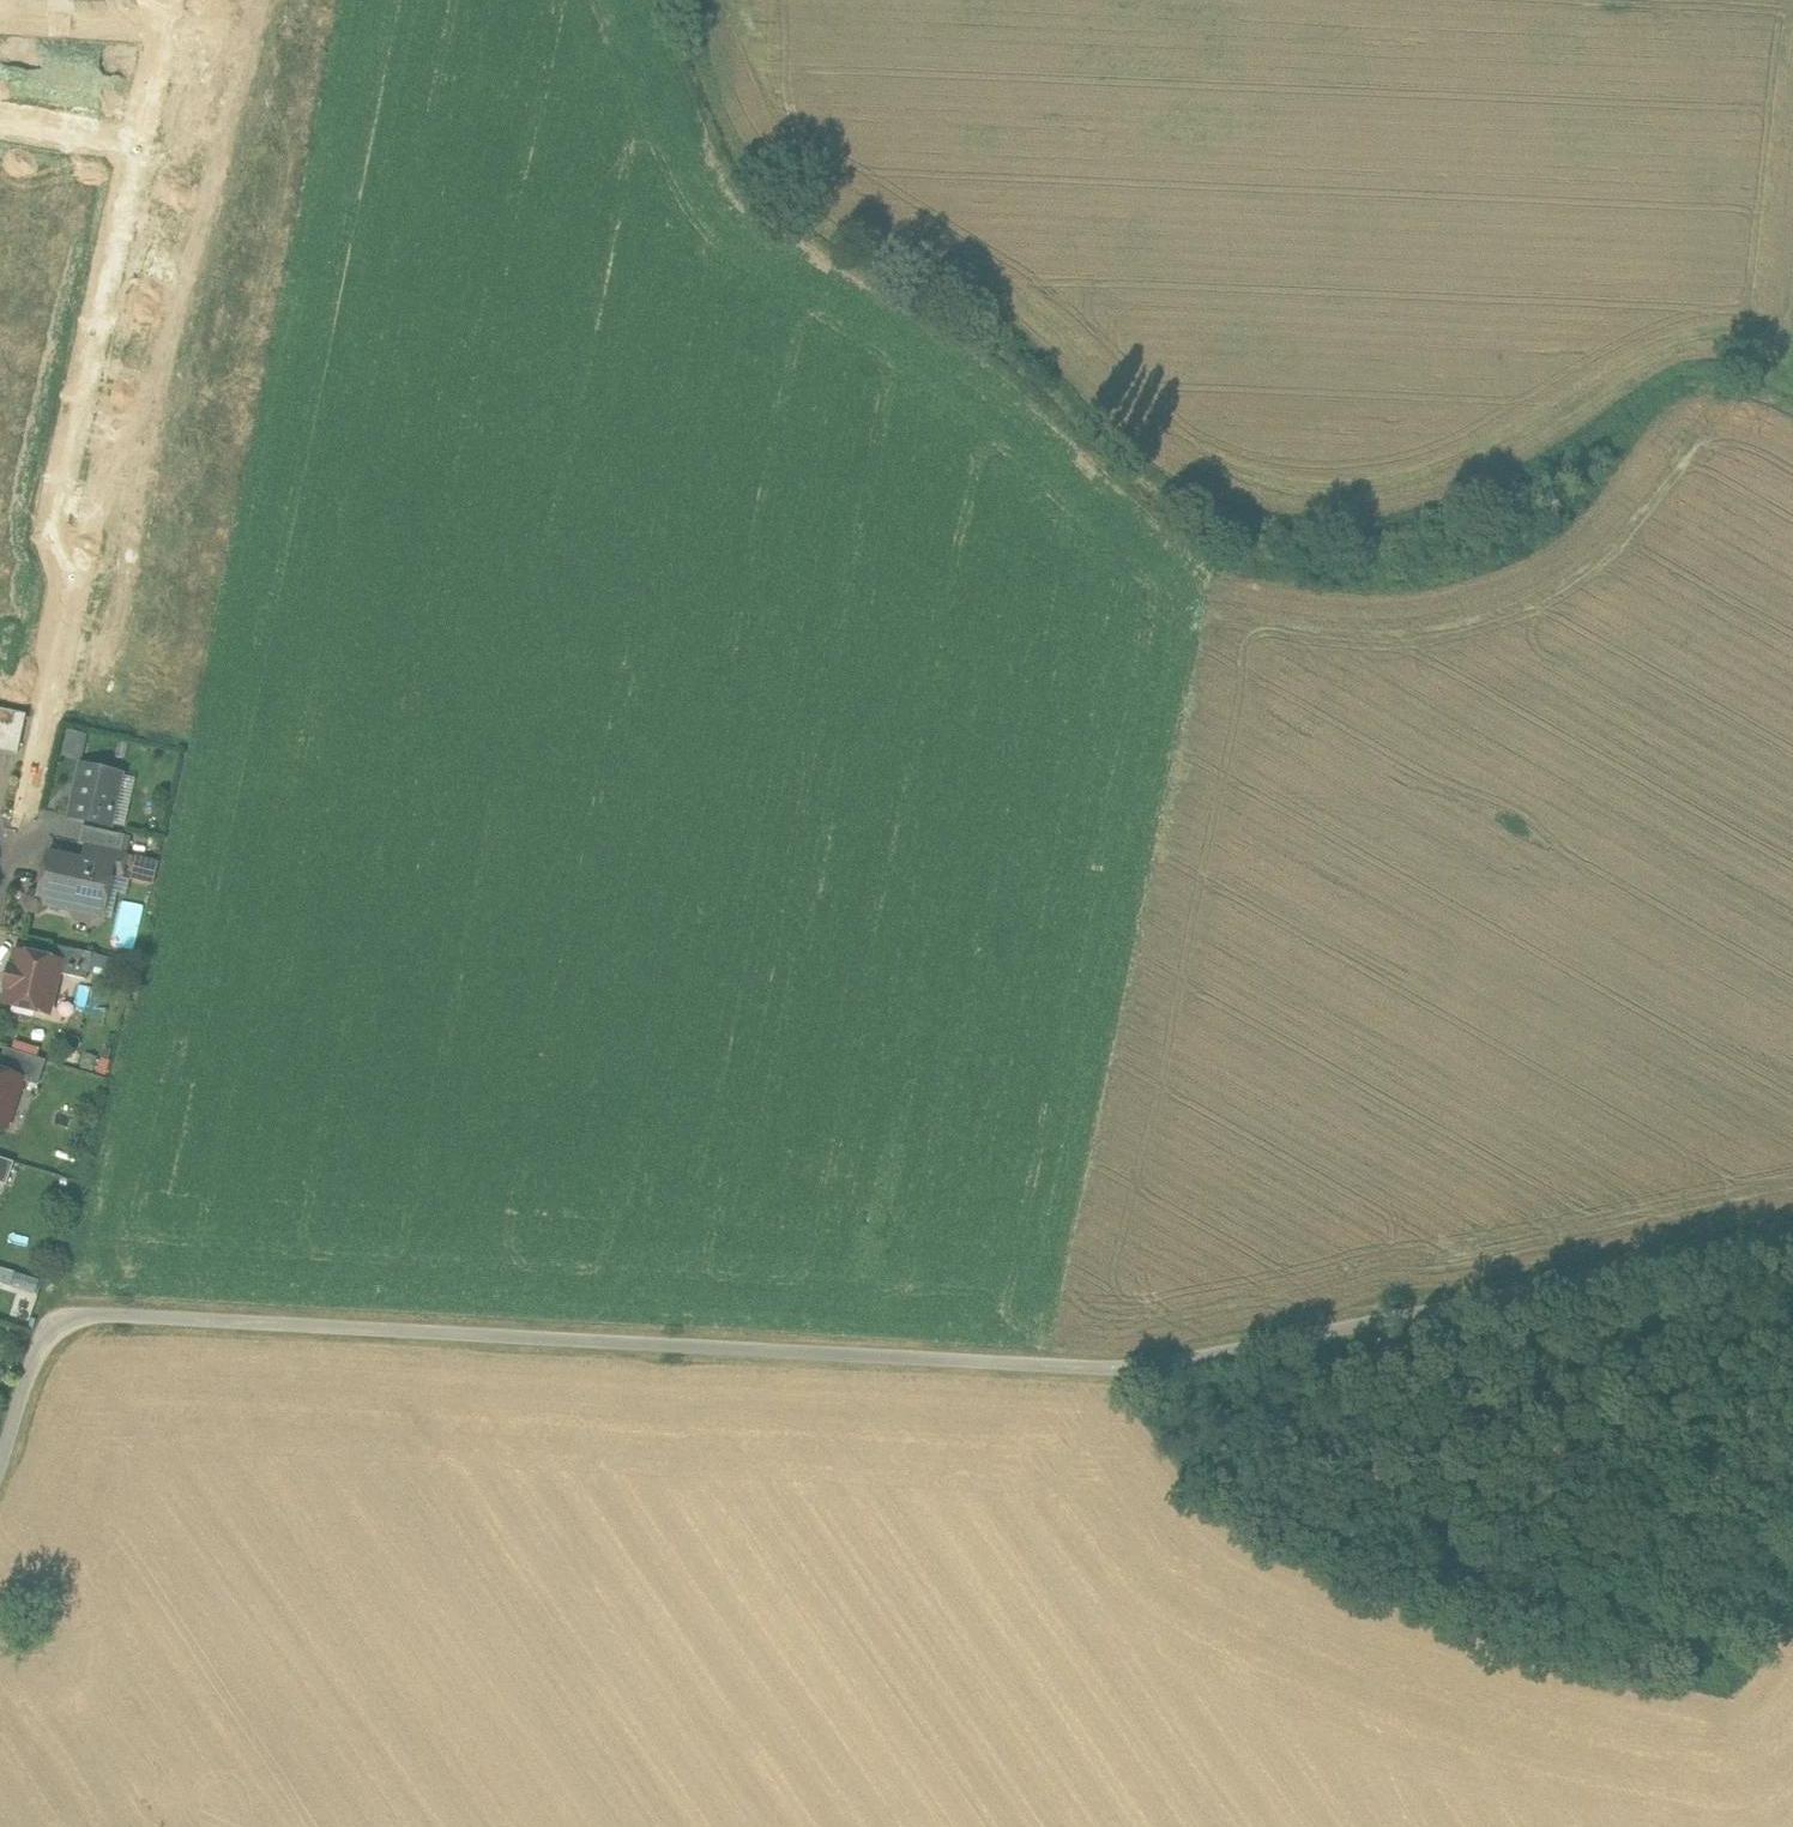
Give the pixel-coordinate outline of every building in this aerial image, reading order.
[(0,708),(0,749),(18,753),(26,714),(0,708)] [(61,752),(81,757),(88,733),(69,727),(61,752)] [(121,774),(81,765),(70,816),(110,825),(121,774)] [(125,835),(83,825),(79,842),(90,845),(121,852),(125,835)] [(121,852),(90,845),(87,861),(113,867),(111,875),(122,877),(127,853),(121,852)] [(87,861),(48,853),(39,892),(35,891),(28,896),(26,904),(31,911),(39,913),(46,908),(47,904),(71,909),(76,918),(89,921),(98,915),(102,916),(111,875),(113,867),(87,861)] [(118,925),(136,930),(143,904),(125,899),(118,925)] [(92,953),(50,944),(47,958),(61,961),(58,973),(86,979),(92,953)] [(47,958),(15,951),(12,967),(8,966),(4,986),(7,987),(4,1003),(49,1013),(58,973),(61,961),(47,958)] [(92,970),(113,971),(114,954),(92,953),(92,970)] [(5,1047),(0,1062),(0,1071),(20,1078),(20,1079),(38,1085),(46,1060),(5,1047)] [(4,1125),(20,1079),(20,1078),(0,1071),(0,1124),(4,1125)]
